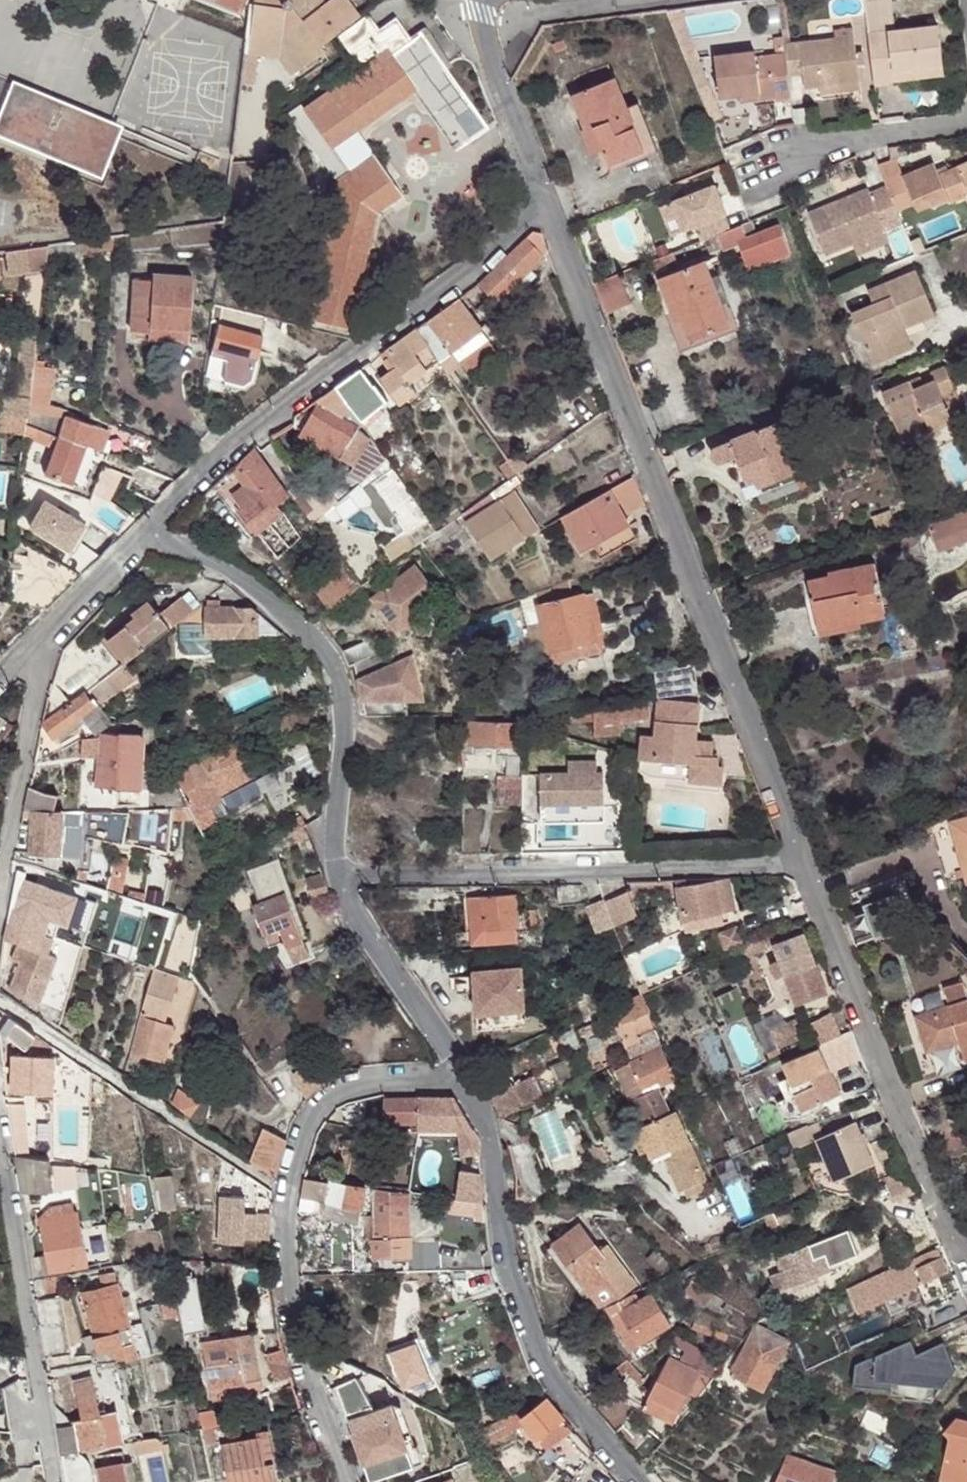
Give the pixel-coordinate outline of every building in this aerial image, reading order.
[(238,14),(243,0),(204,0),(238,14)] [(243,52),(277,57),(289,74),(322,51),(317,44),(348,23),(339,10),(332,16),(323,2),(321,0),(250,0),(243,52)] [(323,2),(332,16),(339,10),(348,23),(358,17),(347,0),(326,0),(323,2)] [(427,45),(418,33),(406,41),(392,22),(375,33),(363,16),(335,36),(348,55),(354,51),(363,63),(300,107),(298,104),(287,113),(334,180),(331,183),(299,317),(347,329),(375,213),(400,194),(370,152),(346,169),(330,146),(411,89),(452,149),(484,127),(444,70),(441,66),(435,71),(422,52),(427,45)] [(870,37),(875,86),(897,79),(896,69),(944,65),(940,26),(870,37)] [(424,28),(418,33),(427,45),(422,52),(435,71),(441,66),(444,70),(450,65),(424,28)] [(834,30),(835,38),(853,36),(852,28),(834,30)] [(835,38),(784,44),(785,56),(788,75),(802,74),(804,88),(820,86),(859,81),(857,63),(855,53),(853,36),(835,38)] [(778,56),(785,56),(784,44),(783,40),(776,41),(778,56)] [(504,62),(512,66),(522,47),(513,43),(504,62)] [(759,100),(790,98),(788,75),(785,56),(778,56),(756,57),(755,51),(715,55),(719,98),(740,96),(758,94),(759,100)] [(896,69),(897,79),(945,75),(944,65),(896,69)] [(101,172),(121,122),(12,78),(0,107),(0,132),(101,172)] [(570,95),(584,128),(591,125),(602,152),(607,165),(611,163),(642,150),(625,108),(612,78),(570,95)] [(859,81),(820,86),(821,93),(860,88),(859,81)] [(741,102),(759,100),(758,94),(740,96),(741,102)] [(637,102),(625,108),(642,150),(655,145),(637,102)] [(591,125),(584,128),(581,129),(591,156),(602,152),(591,125)] [(642,150),(611,163),(614,168),(657,150),(655,145),(642,150)] [(888,191),(897,213),(916,205),(913,199),(926,193),(929,200),(933,209),(951,201),(952,204),(966,199),(966,165),(940,175),(935,164),(903,177),(905,184),(888,191)] [(713,184),(671,201),(683,230),(724,213),(713,184)] [(853,247),(885,234),(869,193),(810,215),(827,258),(853,247)] [(916,205),(929,200),(926,193),(913,199),(916,205)] [(742,224),(740,225),(746,239),(755,234),(750,221),(748,222),(742,224)] [(740,225),(715,235),(721,250),(737,244),(743,259),(766,250),(770,261),(789,253),(778,225),(755,234),(746,239),(740,225)] [(534,231),(527,237),(544,255),(548,251),(541,233),(534,231)] [(890,246),(885,234),(853,247),(857,259),(890,246)] [(527,237),(490,272),(508,292),(513,287),(544,255),(527,237)] [(86,251),(85,240),(56,245),(58,255),(58,257),(86,251)] [(45,255),(46,246),(6,251),(8,267),(45,261),(45,255)] [(766,250),(743,259),(747,270),(770,261),(766,250)] [(671,251),(649,260),(653,271),(675,262),(671,251)] [(677,308),(689,340),(730,325),(720,302),(712,304),(704,283),(711,280),(704,260),(657,277),(670,311),(677,308)] [(912,315),(915,323),(934,315),(915,270),(867,290),(873,304),(851,313),(872,364),(889,357),(885,348),(908,338),(904,327),(901,320),(912,315)] [(490,272),(480,283),(492,298),(494,301),(508,292),(490,272)] [(592,283),(604,314),(629,304),(617,273),(592,283)] [(147,325),(184,329),(189,283),(131,277),(125,329),(144,331),(146,331),(147,325)] [(712,304),(720,302),(711,280),(704,283),(712,304)] [(480,283),(463,294),(475,310),(492,298),(480,283)] [(463,294),(458,298),(470,314),(475,310),(463,294)] [(439,361),(441,362),(453,353),(482,331),(470,314),(458,298),(417,328),(439,361)] [(248,380),(262,319),(220,309),(203,376),(238,386),(248,380)] [(904,327),(915,323),(912,315),(901,320),(904,327)] [(183,344),(184,329),(147,325),(146,331),(144,331),(144,339),(183,344)] [(386,350),(384,352),(389,358),(384,361),(392,373),(382,381),(400,406),(448,372),(441,362),(439,361),(417,328),(386,350)] [(482,331),(453,353),(461,363),(488,342),(490,341),(482,331)] [(36,334),(20,334),(12,397),(2,396),(0,411),(0,415),(28,418),(34,359),(36,334)] [(885,348),(889,357),(912,347),(908,338),(885,348)] [(488,342),(461,363),(469,372),(495,351),(488,342)] [(448,372),(448,373),(461,363),(453,353),(441,362),(448,372)] [(84,446),(99,453),(107,433),(66,417),(67,413),(51,406),(48,414),(38,410),(41,383),(51,385),(52,368),(43,366),(44,361),(34,359),(28,418),(27,423),(58,436),(84,446)] [(448,373),(455,382),(469,372),(461,363),(448,373)] [(912,389),(908,381),(881,392),(898,433),(925,422),(928,429),(951,420),(940,395),(952,389),(943,367),(930,372),(933,380),(921,385),(912,389)] [(375,385),(363,368),(336,387),(346,401),(348,400),(366,424),(383,411),(380,407),(389,401),(376,384),(375,385)] [(917,377),(908,381),(912,389),(921,385),(917,377)] [(336,387),(315,402),(318,404),(341,417),(349,405),(346,401),(336,387)] [(341,417),(318,404),(307,422),(330,436),(322,449),(340,459),(359,427),(341,417)] [(349,405),(341,417),(359,427),(361,423),(349,405)] [(28,418),(0,415),(0,432),(26,435),(27,423),(28,418)] [(793,416),(783,420),(795,452),(789,455),(795,472),(799,487),(817,481),(793,416)] [(736,457),(748,490),(795,472),(789,455),(795,452),(783,420),(716,446),(712,450),(712,456),(716,461),(722,462),(736,457)] [(330,436),(307,422),(299,436),(322,449),(330,436)] [(925,422),(898,433),(901,440),(928,429),(925,422)] [(370,435),(361,423),(359,427),(340,459),(351,465),(370,435)] [(76,467),(84,446),(58,436),(44,475),(36,472),(32,482),(58,492),(62,482),(70,484),(76,467)] [(239,513),(258,537),(282,520),(274,507),(288,497),(253,448),(231,468),(245,488),(232,497),(242,510),(239,513)] [(92,474),(76,467),(70,484),(86,491),(92,474)] [(372,482),(408,533),(429,519),(393,468),(372,482)] [(640,491),(635,476),(626,481),(632,496),(640,491)] [(305,488),(321,511),(336,500),(319,478),(305,488)] [(632,496),(626,481),(610,491),(618,505),(624,501),(632,496)] [(67,552),(88,515),(44,490),(23,527),(67,552)] [(512,491),(500,500),(526,538),(537,531),(513,493),(512,491)] [(618,505),(610,491),(571,512),(563,517),(583,553),(621,531),(618,525),(626,520),(618,505)] [(632,496),(624,501),(632,515),(646,507),(640,491),(632,496)] [(526,538),(500,500),(467,521),(494,560),(526,538)] [(928,524),(935,542),(966,530),(966,510),(928,524)] [(408,533),(417,545),(418,544),(419,545),(438,531),(429,519),(408,533)] [(618,525),(621,531),(630,527),(626,520),(618,525)] [(935,542),(939,551),(966,541),(966,530),(935,542)] [(330,570),(335,577),(344,570),(340,563),(330,570)] [(854,622),(886,615),(874,563),(829,572),(829,577),(809,581),(813,607),(817,630),(854,622)] [(372,597),(380,609),(407,606),(434,588),(417,565),(372,597)] [(315,591),(328,609),(330,610),(358,590),(357,588),(344,570),(335,577),(315,591)] [(530,595),(520,599),(532,655),(548,651),(551,663),(605,650),(599,625),(603,625),(596,594),(577,598),(573,581),(560,585),(558,585),(536,593),(530,595)] [(407,606),(380,609),(398,633),(422,616),(416,609),(438,593),(434,588),(407,606)] [(176,599),(154,615),(166,631),(188,614),(176,599)] [(257,636),(258,613),(252,608),(218,609),(218,602),(207,603),(207,609),(206,609),(206,638),(257,636)] [(104,642),(121,665),(130,657),(166,631),(154,615),(145,603),(129,616),(132,620),(104,642)] [(856,631),(854,622),(817,630),(813,607),(806,608),(814,641),(856,631)] [(894,654),(919,648),(911,610),(886,615),(894,654)] [(375,637),(342,650),(349,663),(354,662),(381,651),(375,637)] [(409,716),(392,648),(381,651),(354,662),(356,716),(409,716)] [(95,682),(107,700),(141,677),(129,660),(95,682)] [(661,671),(665,696),(703,691),(700,663),(680,666),(679,669),(661,671)] [(50,683),(46,700),(55,713),(68,703),(52,682),(50,683)] [(55,713),(43,721),(52,738),(74,721),(91,708),(82,694),(68,703),(55,713)] [(653,723),(649,701),(619,704),(622,727),(653,723)] [(679,780),(721,784),(723,765),(718,765),(718,757),(711,756),(713,741),(696,739),(699,704),(658,703),(656,736),(643,735),(640,772),(653,778),(679,780)] [(622,727),(619,704),(590,708),(591,722),(593,735),(601,739),(623,736),(622,727)] [(91,708),(74,721),(79,727),(95,715),(91,708)] [(590,708),(566,710),(567,724),(591,722),(590,708)] [(521,748),(522,725),(470,724),(470,745),(506,747),(521,748)] [(121,732),(121,735),(119,788),(119,789),(125,790),(144,790),(146,740),(143,740),(143,733),(121,732)] [(101,734),(100,738),(100,758),(98,787),(119,788),(121,735),(101,734)] [(100,758),(100,738),(81,739),(80,756),(100,758)] [(239,741),(178,774),(191,797),(200,792),(208,807),(259,779),(239,741)] [(521,781),(521,748),(506,747),(505,758),(506,779),(521,781)] [(597,765),(570,765),(570,778),(598,777),(597,765)] [(607,828),(606,777),(598,777),(570,778),(543,778),(544,849),(589,848),(589,828),(607,828)] [(720,792),(721,784),(679,780),(678,789),(720,792)] [(42,792),(28,789),(24,809),(32,810),(53,811),(55,793),(42,792)] [(169,843),(171,809),(128,807),(127,842),(169,843)] [(63,812),(53,811),(32,810),(24,809),(20,824),(31,825),(29,854),(60,856),(63,812)] [(111,835),(111,822),(111,811),(91,812),(91,836),(111,835)] [(121,821),(123,811),(111,811),(111,822),(121,821)] [(952,822),(966,879),(966,818),(952,822)] [(259,904),(287,893),(276,865),(247,875),(259,904)] [(20,903),(22,904),(45,909),(49,889),(51,877),(29,873),(20,903)] [(331,897),(323,876),(306,883),(314,903),(331,897)] [(677,887),(678,896),(686,931),(725,923),(722,913),(727,912),(736,910),(728,879),(714,882),(714,881),(687,885),(677,887)] [(626,890),(604,899),(614,925),(636,915),(629,898),(675,896),(672,880),(630,881),(630,888),(626,890)] [(879,916),(908,907),(900,881),(871,889),(879,916)] [(581,895),(577,885),(555,885),(554,895),(581,895)] [(76,894),(49,889),(45,909),(48,909),(47,915),(70,919),(76,894)] [(308,944),(287,893),(259,904),(251,907),(264,941),(278,935),(285,953),(286,953),(294,966),(308,960),(303,947),(308,944)] [(467,899),(469,946),(514,944),(514,929),(523,928),(523,915),(513,916),(512,896),(467,899)] [(604,899),(603,899),(586,906),(597,932),(614,925),(604,899)] [(20,903),(6,902),(4,921),(18,925),(22,904),(20,903)] [(22,904),(18,925),(42,933),(47,915),(48,909),(45,909),(22,904)] [(533,915),(523,915),(523,928),(533,928),(533,915)] [(18,925),(4,921),(1,937),(17,941),(10,959),(18,962),(7,988),(37,1001),(56,957),(47,953),(54,937),(42,933),(18,925)] [(738,922),(718,929),(725,947),(744,940),(738,922)] [(784,929),(788,938),(804,933),(800,922),(784,929)] [(788,938),(774,944),(780,960),(771,963),(776,978),(785,975),(796,1004),(826,993),(804,933),(788,938)] [(730,954),(725,956),(730,966),(770,948),(765,938),(759,940),(730,954)] [(161,1021),(176,976),(152,968),(138,1014),(161,1021)] [(472,973),(473,983),(474,994),(477,1032),(525,1027),(520,969),(472,973)] [(917,1018),(928,1051),(962,1040),(966,1056),(966,993),(963,982),(922,996),(928,1014),(917,1018)] [(632,1059),(659,1046),(644,1014),(649,1012),(641,994),(614,1006),(604,1011),(613,1029),(617,1026),(632,1059)] [(833,1010),(816,1016),(823,1037),(840,1031),(833,1010)] [(161,1021),(138,1014),(128,1052),(137,1058),(140,1054),(162,1060),(172,1024),(161,1021)] [(35,1035),(9,1017),(0,1031),(25,1048),(35,1035)] [(586,1058),(600,1053),(589,1026),(575,1032),(586,1058)] [(817,1045),(764,1068),(768,1076),(773,1073),(773,1075),(785,1069),(789,1079),(780,1083),(787,1099),(796,1094),(798,1099),(820,1088),(814,1074),(828,1068),(817,1045)] [(660,1051),(631,1066),(646,1096),(659,1090),(675,1081),(660,1051)] [(607,1068),(600,1053),(586,1058),(592,1074),(607,1068)] [(53,1093),(53,1056),(12,1055),(11,1092),(53,1093)] [(554,1084),(558,1093),(577,1084),(566,1062),(553,1068),(559,1081),(554,1084)] [(646,1096),(631,1066),(618,1073),(633,1102),(636,1101),(646,1096)] [(502,1070),(480,1080),(500,1119),(543,1099),(533,1080),(511,1090),(502,1070)] [(179,1086),(172,1101),(192,1114),(201,1100),(179,1086)] [(646,1096),(636,1101),(645,1118),(668,1107),(659,1090),(646,1096)] [(384,1123),(416,1122),(417,1109),(416,1096),(415,1096),(414,1099),(384,1099),(384,1123)] [(476,1150),(474,1134),(452,1097),(438,1096),(416,1096),(417,1109),(416,1122),(416,1130),(460,1129),(463,1152),(476,1150)] [(675,1111),(639,1127),(649,1151),(652,1158),(663,1153),(679,1191),(682,1190),(705,1181),(675,1111)] [(823,1133),(817,1120),(787,1133),(793,1146),(815,1137),(823,1133)] [(855,1120),(823,1133),(815,1137),(832,1179),(872,1162),(855,1120)] [(649,1151),(639,1127),(631,1130),(642,1154),(649,1151)] [(622,1128),(601,1139),(615,1166),(636,1155),(622,1128)] [(248,1161),(273,1178),(285,1141),(257,1132),(248,1161)] [(29,1159),(14,1157),(15,1160),(20,1193),(20,1195),(33,1196),(53,1198),(49,1162),(29,1159)] [(883,1175),(885,1179),(904,1171),(902,1167),(883,1175)] [(157,1200),(175,1196),(171,1175),(153,1178),(157,1200)] [(302,1180),(299,1200),(323,1204),(326,1184),(302,1180)] [(358,1190),(359,1185),(326,1180),(326,1184),(358,1190)] [(708,1188),(705,1181),(682,1190),(686,1197),(708,1188)] [(362,1190),(358,1190),(326,1184),(323,1204),(360,1210),(362,1190)] [(449,1200),(484,1207),(482,1192),(451,1188),(449,1200)] [(407,1197),(370,1192),(369,1219),(371,1242),(373,1261),(409,1259),(407,1197)] [(178,1208),(175,1196),(157,1200),(160,1212),(178,1208)] [(243,1199),(219,1198),(218,1245),(242,1245),(243,1240),(268,1241),(269,1215),(256,1215),(243,1215),(243,1199)] [(323,1204),(322,1209),(359,1215),(360,1210),(323,1204)] [(790,1206),(772,1214),(776,1223),(794,1216),(791,1209),(790,1206)] [(810,1207),(791,1209),(794,1216),(798,1224),(812,1218),(810,1207)] [(62,1209),(37,1214),(47,1259),(50,1272),(89,1264),(78,1211),(63,1214),(62,1209)] [(321,1220),(356,1226),(357,1226),(359,1220),(359,1215),(322,1209),(321,1220)] [(358,1243),(367,1242),(371,1242),(369,1219),(359,1220),(357,1226),(356,1226),(358,1243)] [(598,1252),(598,1250),(578,1225),(551,1244),(585,1291),(605,1276),(595,1263),(600,1259),(596,1253),(598,1252)] [(776,1291),(831,1270),(825,1254),(813,1259),(808,1245),(778,1257),(783,1270),(770,1275),(776,1291)] [(605,1276),(621,1297),(636,1285),(607,1246),(598,1250),(598,1252),(596,1253),(600,1259),(595,1263),(605,1276)] [(884,1301),(918,1286),(923,1298),(926,1303),(944,1295),(945,1297),(955,1293),(945,1272),(947,1271),(936,1247),(905,1260),(847,1287),(859,1312),(884,1301)] [(169,1267),(168,1257),(151,1260),(154,1270),(169,1267)] [(47,1259),(30,1261),(30,1262),(32,1281),(43,1279),(51,1277),(50,1272),(47,1259)] [(331,1265),(332,1275),(354,1274),(354,1264),(331,1265)] [(109,1288),(119,1285),(115,1273),(106,1276),(109,1288)] [(175,1294),(180,1316),(183,1332),(206,1327),(194,1275),(182,1278),(185,1292),(175,1294)] [(54,1292),(51,1277),(43,1279),(45,1292),(54,1292)] [(690,1282),(682,1295),(704,1308),(712,1296),(690,1282)] [(117,1361),(138,1357),(132,1333),(119,1285),(109,1288),(83,1295),(94,1334),(98,1353),(113,1349),(117,1361)] [(889,1313),(923,1298),(918,1286),(884,1301),(889,1313)] [(637,1302),(630,1292),(621,1297),(602,1305),(610,1317),(619,1312),(637,1302)] [(649,1294),(637,1302),(619,1312),(638,1342),(667,1323),(649,1294)] [(638,1342),(619,1312),(610,1317),(628,1347),(638,1342)] [(748,1343),(779,1359),(787,1343),(756,1328),(748,1343)] [(138,1357),(151,1355),(145,1331),(132,1333),(138,1357)] [(91,1354),(98,1353),(94,1334),(87,1337),(91,1354)] [(216,1344),(219,1361),(240,1357),(245,1383),(260,1381),(252,1341),(251,1336),(228,1341),(216,1344)] [(855,1385),(893,1387),(892,1392),(933,1395),(934,1380),(949,1381),(957,1371),(944,1342),(917,1354),(910,1339),(857,1364),(855,1385)] [(416,1343),(390,1353),(404,1387),(411,1385),(414,1393),(433,1385),(416,1343)] [(762,1390),(779,1359),(748,1343),(739,1360),(731,1374),(762,1390)] [(224,1387),(219,1361),(216,1344),(204,1346),(213,1390),(215,1400),(227,1398),(224,1387)] [(281,1346),(263,1352),(272,1380),(289,1375),(281,1346)] [(94,1364),(117,1361),(113,1349),(98,1353),(91,1354),(94,1364)] [(712,1378),(722,1366),(696,1352),(690,1366),(712,1378)] [(240,1357),(219,1361),(224,1387),(245,1383),(240,1357)] [(646,1410),(678,1424),(693,1387),(702,1391),(711,1380),(699,1374),(696,1380),(665,1366),(646,1410)] [(756,1401),(762,1390),(731,1374),(726,1383),(756,1401)] [(83,1419),(99,1416),(90,1378),(74,1382),(83,1419)] [(611,1392),(593,1408),(610,1427),(615,1432),(632,1411),(611,1392)] [(571,1430),(545,1401),(529,1413),(522,1418),(537,1440),(548,1449),(571,1430)] [(350,1420),(373,1481),(417,1464),(394,1403),(350,1420)] [(529,1413),(526,1408),(507,1416),(512,1427),(522,1418),(529,1413)] [(200,1413),(203,1428),(218,1425),(215,1410),(200,1413)] [(78,1451),(107,1446),(103,1431),(99,1416),(83,1419),(73,1421),(74,1425),(75,1436),(78,1451)] [(483,1426),(471,1432),(482,1445),(484,1447),(514,1431),(512,1427),(507,1416),(483,1426)] [(954,1417),(943,1432),(947,1438),(938,1480),(948,1481),(966,1481),(966,1419),(954,1417)] [(59,1439),(61,1454),(78,1451),(75,1436),(74,1425),(57,1427),(59,1439)] [(203,1428),(210,1456),(223,1453),(221,1445),(227,1444),(222,1425),(218,1425),(203,1428)] [(107,1446),(120,1443),(116,1428),(103,1431),(107,1446)] [(267,1462),(275,1460),(270,1435),(262,1437),(267,1462)] [(154,1437),(132,1441),(135,1456),(160,1444),(160,1441),(158,1440),(156,1438),(154,1437)] [(229,1481),(280,1481),(275,1460),(267,1462),(262,1437),(227,1444),(221,1445),(223,1453),(229,1481)] [(223,1453),(210,1456),(215,1481),(229,1481),(223,1453)] [(833,1471),(785,1457),(774,1481),(829,1481),(833,1471)] [(95,1467),(99,1481),(128,1481),(124,1460),(95,1467)]
